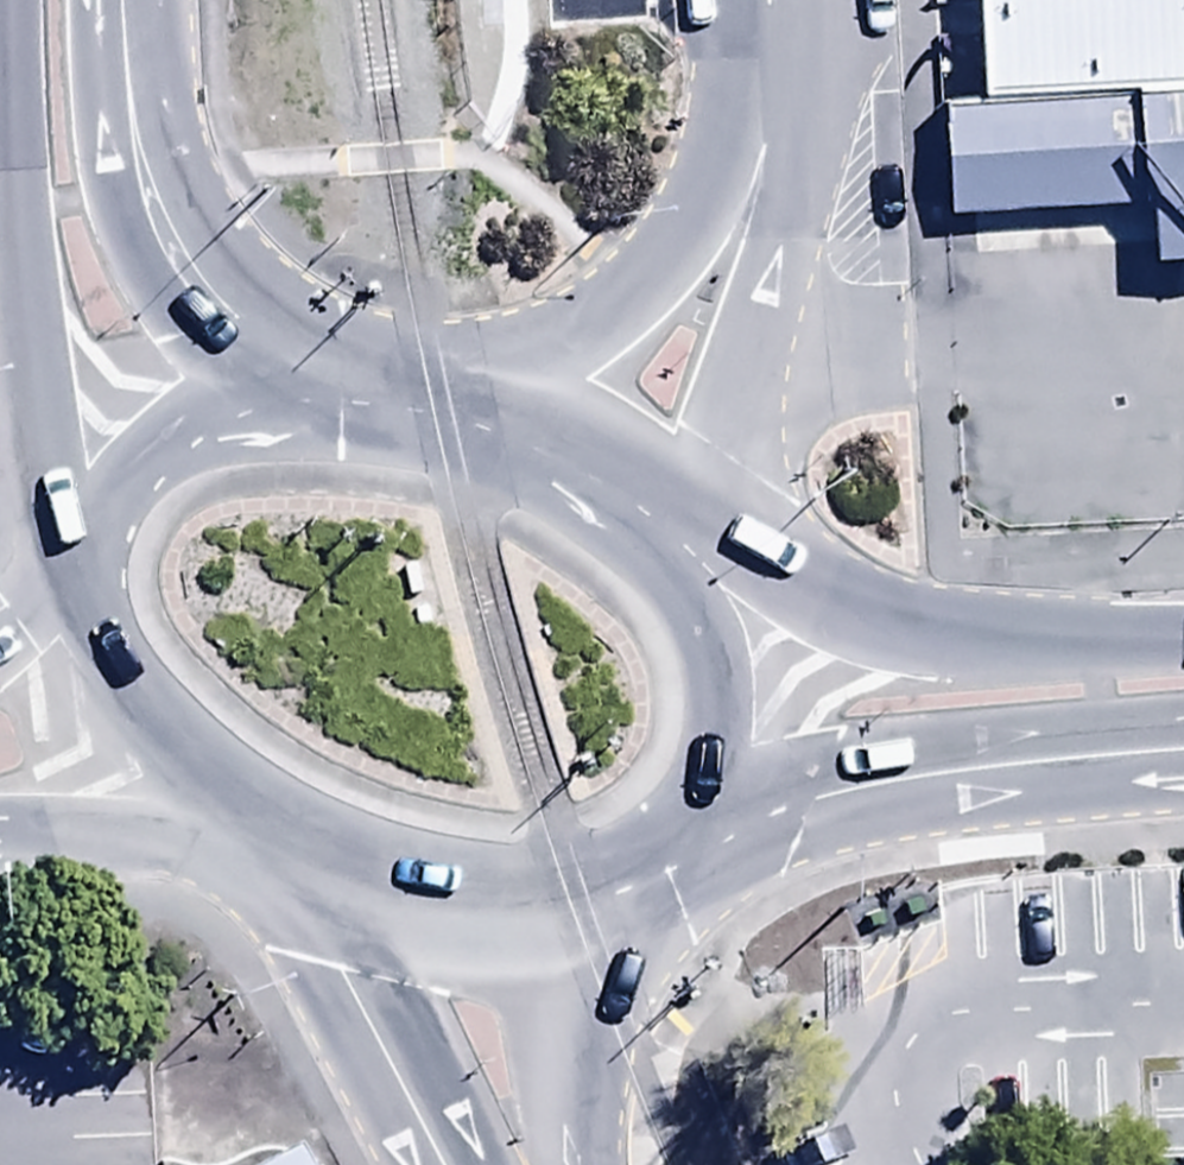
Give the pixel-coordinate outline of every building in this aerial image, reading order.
[(984,272),(1183,265),(1183,0),(976,0),(984,272)] [(302,1147),(266,1164),(311,1164),(302,1147)]
